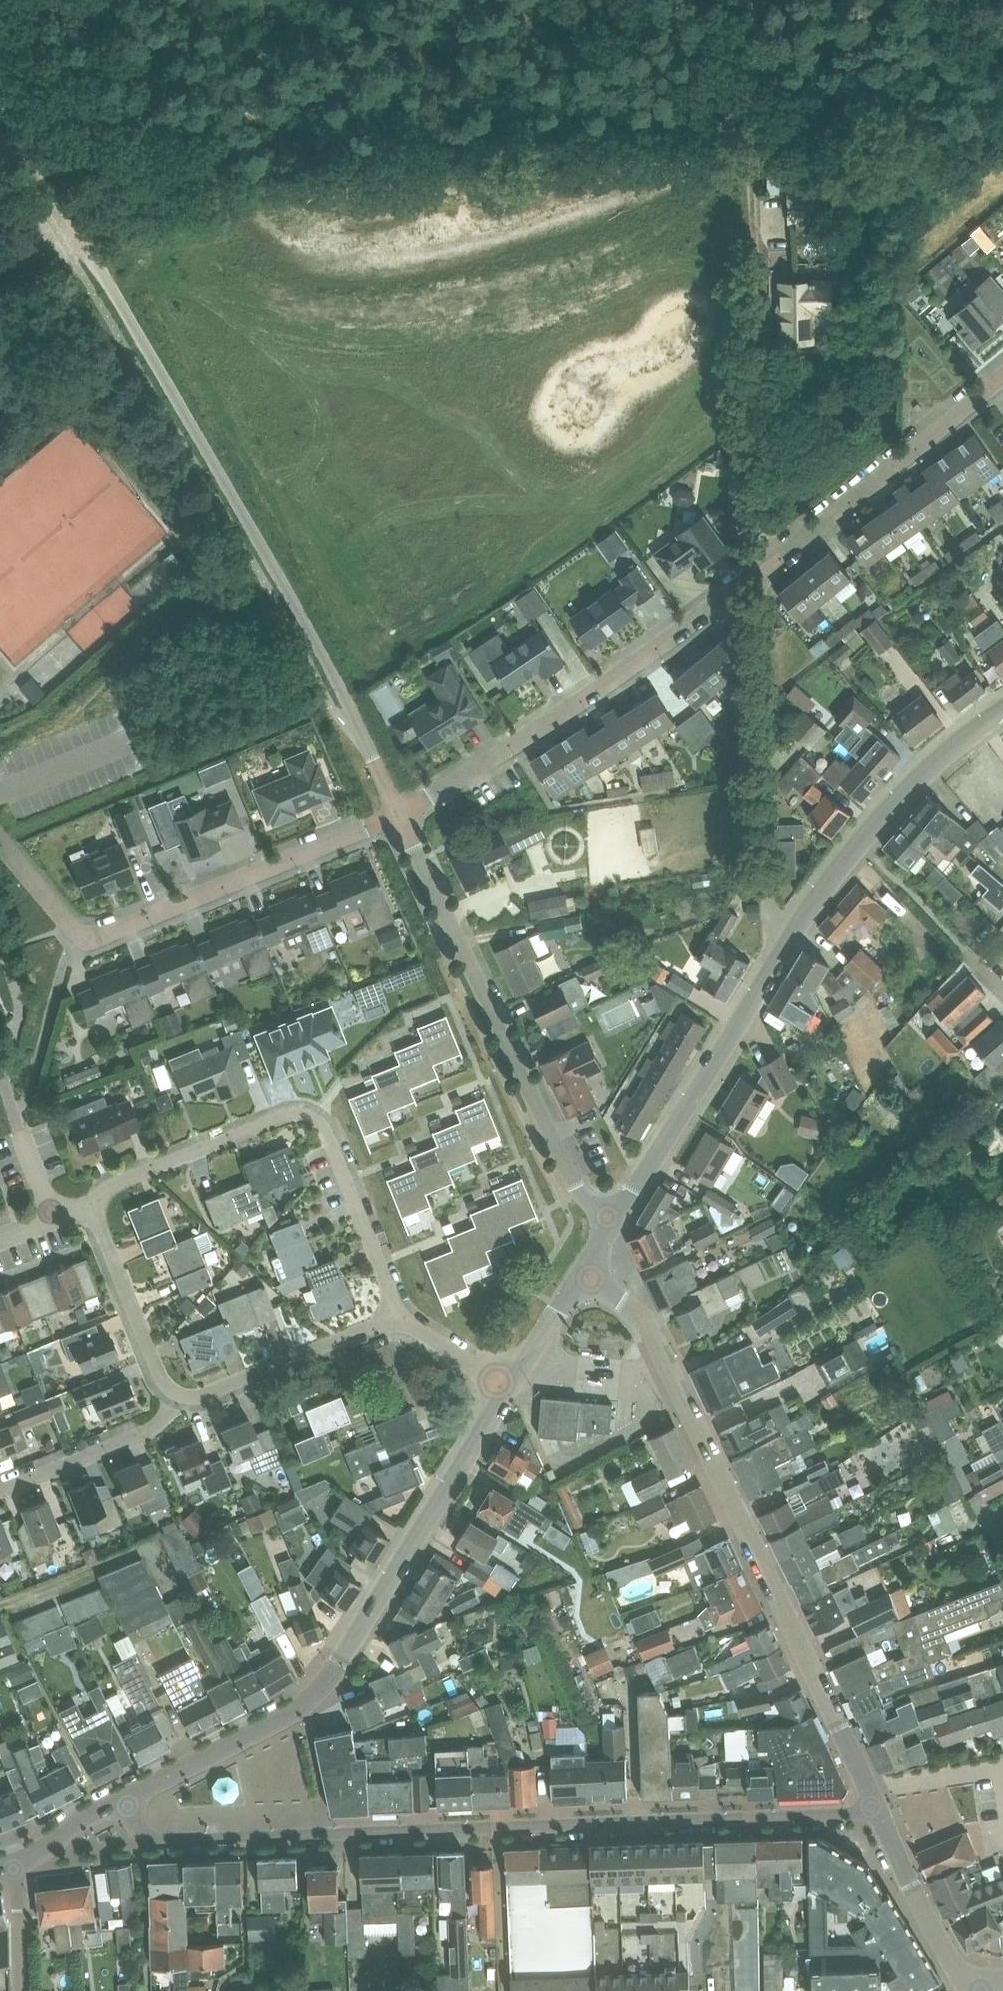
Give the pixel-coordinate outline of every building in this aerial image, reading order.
[(768,160),(767,195),(780,195),(780,160),(768,160)] [(797,167),(796,186),(807,186),(808,167),(797,167)] [(790,222),(810,221),(821,221),(820,194),(789,194),(790,222)] [(785,242),(785,224),(760,225),(761,242),(785,242)] [(962,245),(970,255),(979,248),(971,238),(962,245)] [(1001,288),(991,276),(967,297),(970,300),(955,313),(965,325),(959,330),(961,334),(974,349),(997,330),(994,326),(1002,319),(1000,315),(1002,313),(1002,290),(1001,288)] [(831,283),(781,284),(782,343),(813,342),(812,325),(817,325),(817,324),(830,324),(830,312),(831,312),(831,283)] [(917,286),(907,295),(913,302),(923,293),(917,286)] [(975,434),(955,449),(981,485),(1001,470),(975,434)] [(955,449),(935,463),(961,499),(981,485),(955,449)] [(961,499),(935,463),(923,472),(929,480),(921,486),(943,518),(953,511),(949,507),(961,499)] [(894,492),(900,500),(920,528),(931,520),(934,524),(943,518),(921,486),(912,492),(907,483),(894,492)] [(920,528),(900,500),(887,510),(885,508),(882,511),(903,540),(920,528)] [(1002,517),(1002,504),(1001,502),(995,506),(1002,517)] [(995,506),(989,511),(997,523),(1002,518),(1002,517),(995,506)] [(879,515),(865,525),(885,552),(903,540),(882,511),(878,513),(879,515)] [(727,549),(707,521),(694,530),(691,526),(678,535),(679,536),(654,554),(672,578),(696,560),(702,568),(727,549)] [(867,565),(885,552),(865,525),(851,534),(850,533),(846,536),(857,552),(867,565)] [(598,543),(610,561),(629,547),(616,530),(598,543)] [(977,531),(961,542),(966,549),(982,538),(977,531)] [(949,560),(966,549),(961,542),(945,554),(949,560)] [(813,566),(834,592),(851,578),(829,550),(825,554),(826,555),(813,566)] [(172,553),(163,560),(178,577),(186,570),(172,553)] [(936,560),(931,563),(928,558),(920,563),(923,569),(928,576),(940,567),(936,560)] [(795,578),(818,606),(834,592),(813,566),(800,577),(798,575),(795,578)] [(642,576),(635,567),(620,578),(623,583),(614,590),(612,587),(571,617),(580,630),(592,646),(632,617),(625,608),(637,599),(639,603),(654,592),(642,576)] [(915,584),(928,576),(923,569),(911,578),(915,584)] [(818,606),(795,578),(791,581),(792,582),(778,594),(779,595),(780,594),(799,619),(798,620),(799,621),(818,606)] [(515,601),(529,622),(548,609),(535,588),(515,601)] [(895,607),(908,598),(903,591),(890,600),(895,607)] [(989,615),(971,593),(958,605),(975,626),(989,615)] [(870,609),(856,619),(860,624),(861,626),(875,615),(878,618),(888,611),(882,604),(873,611),(870,609)] [(904,604),(896,610),(900,615),(908,610),(904,604)] [(860,624),(856,619),(855,618),(843,627),(848,633),(855,628),(860,624)] [(876,619),(861,630),(880,654),(894,643),(876,619)] [(974,636),(986,653),(992,660),(1002,675),(1002,626),(998,619),(974,636)] [(281,634),(275,624),(268,629),(274,639),(281,634)] [(498,674),(509,690),(539,670),(545,678),(566,664),(560,656),(561,656),(543,629),(510,651),(498,634),(470,653),(488,680),(498,674)] [(831,647),(843,637),(838,631),(826,641),(831,647)] [(822,636),(807,645),(813,657),(829,648),(822,636)] [(707,651),(730,679),(748,663),(747,662),(746,663),(726,639),(727,638),(726,637),(712,650),(711,648),(707,651)] [(442,645),(440,646),(446,656),(451,653),(456,659),(461,656),(451,640),(447,642),(445,643),(442,645)] [(962,657),(949,640),(938,648),(951,665),(962,657)] [(838,664),(854,651),(847,643),(832,656),(838,664)] [(705,656),(692,666),(714,692),(730,679),(707,651),(703,654),(705,656)] [(441,697),(411,716),(394,726),(404,741),(419,732),(429,748),(456,731),(458,734),(485,717),(464,683),(461,685),(448,665),(428,677),(441,697)] [(714,692),(692,666),(679,677),(677,676),(673,679),(696,707),(714,692)] [(940,684),(947,694),(959,709),(986,689),(972,671),(963,678),(957,671),(940,684)] [(18,688),(32,705),(45,694),(31,677),(18,688)] [(788,694),(807,711),(813,705),(794,687),(788,694)] [(741,689),(742,704),(750,704),(749,689),(741,689)] [(637,703),(656,734),(676,721),(676,720),(675,721),(658,694),(659,693),(658,692),(642,703),(641,701),(637,703)] [(854,718),(864,727),(876,715),(855,696),(834,718),(845,727),(854,718)] [(942,722),(929,704),(923,697),(913,705),(896,718),(915,743),(942,722)] [(774,722),(785,722),(785,702),(774,703),(774,722)] [(634,708),(621,716),(639,745),(656,734),(637,703),(633,706),(634,708)] [(750,704),(742,704),(742,720),(750,720),(750,704)] [(608,724),(599,730),(620,763),(629,757),(627,753),(639,745),(621,716),(615,708),(602,716),(608,724)] [(701,708),(689,717),(708,743),(720,734),(701,708)] [(810,747),(826,730),(805,711),(789,729),(810,747)] [(696,752),(708,743),(689,717),(677,727),(696,752)] [(584,727),(574,734),(598,771),(608,764),(611,769),(620,763),(599,730),(590,736),(584,727)] [(860,760),(881,778),(901,756),(880,738),(869,728),(856,742),(860,745),(867,752),(860,760)] [(574,734),(553,748),(576,785),(598,771),(574,734)] [(555,798),(576,785),(553,748),(531,761),(555,798)] [(250,780),(260,803),(267,822),(271,821),(272,824),(294,815),(292,812),(299,809),(298,807),(308,803),(309,805),(330,796),(317,764),(313,766),(307,751),(286,760),(292,774),(255,789),(251,779),(250,780)] [(802,756),(777,785),(788,793),(794,786),(817,806),(808,817),(832,836),(850,814),(826,794),(814,784),(823,774),(802,756)] [(881,778),(860,760),(853,768),(844,760),(841,763),(837,759),(823,774),(836,786),(840,782),(861,800),(881,778)] [(214,765),(199,771),(205,786),(220,780),(214,765)] [(641,776),(644,791),(676,785),(674,770),(641,776)] [(608,789),(609,797),(629,793),(627,786),(608,789)] [(928,795),(913,813),(928,826),(931,823),(942,833),(943,832),(957,844),(969,831),(928,795)] [(204,809),(173,822),(167,804),(149,811),(164,848),(181,841),(188,859),(219,846),(216,839),(243,828),(231,800),(205,810),(204,809)] [(115,817),(126,845),(144,837),(133,810),(115,817)] [(915,847),(922,853),(932,841),(948,855),(957,844),(943,832),(942,833),(931,823),(928,826),(913,813),(899,828),(917,844),(915,847)] [(538,820),(504,836),(511,851),(545,835),(538,820)] [(150,822),(142,825),(145,831),(152,828),(150,822)] [(654,824),(639,825),(641,850),(656,848),(654,824)] [(804,825),(778,826),(779,840),(805,839),(804,825)] [(990,833),(1002,849),(1002,832),(999,826),(990,833)] [(909,868),(922,853),(915,847),(917,844),(899,828),(884,846),(909,868)] [(467,889),(485,881),(492,877),(485,863),(511,851),(504,836),(502,831),(475,844),(477,848),(453,859),(467,889)] [(995,860),(1002,854),(1002,849),(990,833),(979,842),(995,860)] [(85,897),(104,889),(114,885),(115,888),(134,880),(119,844),(100,851),(102,855),(74,867),(72,863),(71,863),(85,897)] [(1001,910),(1002,907),(1002,882),(979,862),(971,872),(988,887),(982,894),(1001,910)] [(344,878),(329,885),(331,890),(315,896),(326,922),(342,915),(341,912),(359,905),(370,930),(394,920),(373,867),(357,873),(356,871),(343,876),(344,878)] [(947,877),(938,868),(928,877),(937,886),(947,877)] [(776,911),(793,912),(793,874),(777,873),(776,911)] [(947,877),(937,886),(955,904),(964,894),(947,877)] [(838,943),(860,918),(872,929),(889,912),(877,901),(877,900),(857,883),(819,927),(838,943)] [(271,914),(256,920),(266,946),(283,939),(282,936),(300,929),(311,954),(335,944),(326,922),(315,896),(313,891),(298,897),(297,895),(284,900),(285,902),(269,909),(271,914)] [(564,894),(528,901),(531,919),(567,912),(567,910),(569,909),(567,899),(565,899),(564,894)] [(759,904),(749,905),(749,917),(759,916),(759,904)] [(711,932),(702,947),(720,959),(717,964),(740,978),(751,960),(750,960),(749,962),(716,942),(720,935),(725,938),(739,916),(727,908),(716,927),(714,926),(711,932)] [(237,919),(224,925),(225,927),(210,933),(212,938),(196,945),(207,970),(224,963),(223,961),(240,954),(251,979),(276,969),(266,946),(256,920),(254,915),(238,922),(237,919)] [(567,935),(564,917),(540,921),(541,933),(530,937),(497,952),(517,994),(545,980),(534,957),(549,950),(544,940),(567,935)] [(396,926),(378,934),(385,951),(403,943),(396,926)] [(643,931),(627,937),(631,947),(646,941),(643,931)] [(216,993),(207,970),(196,945),(194,940),(179,946),(178,944),(165,949),(166,951),(150,958),(152,963),(137,969),(147,995),(164,988),(163,985),(181,978),(191,1003),(216,993)] [(727,1000),(740,978),(717,964),(720,959),(702,947),(700,946),(694,957),(714,968),(703,986),(727,1000)] [(844,966),(846,967),(869,989),(886,971),(861,947),(844,966)] [(828,969),(830,966),(804,950),(790,973),(812,987),(816,989),(821,981),(824,984),(830,995),(841,989),(846,998),(832,1007),(840,1020),(857,1010),(854,1005),(869,989),(846,967),(837,977),(834,973),(828,969)] [(587,981),(607,972),(602,959),(582,968),(587,981)] [(157,1017),(147,995),(137,969),(135,964),(119,970),(118,968),(106,973),(107,976),(91,982),(93,987),(76,994),(87,1019),(105,1012),(104,1010),(122,1002),(132,1027),(157,1017)] [(663,983),(670,971),(659,965),(656,969),(651,967),(649,971),(654,974),(652,977),(663,983)] [(695,985),(674,972),(665,986),(685,999),(695,985)] [(790,973),(769,1006),(787,1017),(792,1020),(807,1029),(822,1005),(812,987),(790,973)] [(940,993),(929,1004),(952,1029),(952,1028),(959,1021),(964,1027),(957,1034),(967,1045),(994,1020),(978,1002),(987,994),(969,975),(945,998),(940,993)] [(563,989),(550,994),(532,1003),(543,1026),(549,1023),(549,1022),(561,1017),(565,1015),(573,1011),(590,1003),(576,976),(560,983),(563,989)] [(657,983),(651,986),(655,995),(668,989),(657,983)] [(330,1002),(342,1027),(356,1020),(344,995),(330,1002)] [(309,1015),(257,1036),(273,1076),(325,1055),(322,1048),(342,1040),(329,1009),(310,1017),(309,1015)] [(176,1012),(160,1014),(162,1033),(178,1031),(176,1012)] [(668,1029),(695,1045),(706,1026),(685,1013),(678,1024),(673,1021),(668,1029)] [(226,1032),(237,1029),(233,1015),(222,1019),(226,1032)] [(418,1026),(423,1039),(438,1076),(440,1080),(441,1080),(434,1064),(461,1053),(463,1057),(464,1056),(447,1015),(446,1015),(446,1016),(419,1027),(419,1026),(418,1026)] [(570,1026),(565,1015),(561,1017),(549,1022),(549,1023),(555,1035),(571,1027),(570,1026)] [(986,1032),(972,1044),(990,1064),(974,1077),(990,1095),(1002,1083),(1002,1021),(1001,1019),(986,1032)] [(684,1064),(695,1045),(668,1029),(663,1037),(669,1040),(662,1051),(684,1064)] [(949,1062),(960,1052),(939,1029),(927,1040),(949,1062)] [(173,1069),(178,1081),(185,1100),(221,1084),(225,1095),(247,1086),(237,1059),(249,1054),(242,1036),(239,1030),(223,1035),(228,1048),(218,1052),(216,1047),(200,1054),(202,1058),(173,1069)] [(412,1087),(438,1076),(423,1039),(396,1050),(396,1049),(395,1050),(395,1051),(398,1057),(400,1063),(416,1100),(417,1104),(418,1103),(412,1087)] [(590,1041),(564,1053),(546,1062),(555,1081),(553,1082),(570,1117),(596,1104),(587,1086),(581,1072),(600,1062),(590,1041)] [(138,1051),(143,1063),(152,1060),(147,1047),(138,1051)] [(646,1066),(673,1082),(684,1064),(662,1051),(656,1061),(651,1058),(646,1066)] [(742,1077),(719,1114),(746,1131),(769,1094),(768,1093),(772,1087),(776,1095),(797,1083),(782,1055),(761,1067),(764,1072),(755,1086),(742,1077)] [(378,1087),(393,1124),(394,1127),(395,1127),(389,1111),(416,1100),(400,1063),(373,1074),(373,1073),(372,1073),(378,1087)] [(101,1075),(98,1066),(63,1079),(67,1088),(101,1075)] [(662,1101),(673,1082),(646,1066),(642,1074),(647,1077),(641,1088),(662,1101)] [(137,1073),(128,1076),(130,1082),(135,1084),(141,1082),(137,1073)] [(373,1076),(366,1078),(368,1084),(375,1082),(373,1076)] [(366,1135),(393,1124),(378,1087),(351,1097),(350,1097),(349,1097),(371,1151),(372,1151),(366,1135)] [(622,1102),(651,1119),(662,1101),(641,1088),(634,1099),(627,1094),(622,1102)] [(855,1091),(843,1107),(852,1114),(864,1098),(855,1091)] [(461,1096),(453,1099),(455,1105),(463,1101),(461,1096)] [(462,1121),(476,1158),(478,1162),(479,1162),(472,1145),(499,1135),(501,1138),(502,1138),(485,1096),(484,1097),(457,1108),(456,1108),(462,1121)] [(138,1128),(131,1109),(127,1101),(116,1106),(115,1104),(105,1108),(102,1099),(87,1105),(68,1112),(84,1152),(127,1135),(126,1133),(138,1128)] [(639,1138),(651,1119),(622,1102),(617,1111),(623,1114),(616,1125),(639,1138)] [(810,1117),(807,1133),(818,1136),(822,1120),(810,1117)] [(437,1118),(428,1121),(431,1130),(440,1126),(437,1118)] [(450,1169),(476,1158),(462,1121),(434,1132),(434,1131),(433,1131),(439,1145),(454,1182),(455,1186),(456,1185),(450,1169)] [(743,1157),(734,1151),(736,1148),(707,1131),(686,1168),(714,1185),(725,1166),(733,1172),(743,1157)] [(414,1141),(406,1145),(409,1153),(417,1150),(414,1141)] [(255,1193),(264,1189),(285,1181),(287,1188),(302,1182),(288,1145),(242,1164),(249,1181),(250,1181),(255,1193)] [(416,1168),(431,1205),(432,1209),(433,1209),(427,1193),(454,1182),(439,1145),(412,1156),(411,1155),(410,1155),(416,1168)] [(773,1171),(796,1188),(808,1172),(784,1155),(773,1171)] [(392,1166),(385,1169),(387,1176),(395,1173),(392,1166)] [(431,1205),(416,1168),(389,1179),(388,1178),(387,1179),(409,1233),(410,1233),(404,1216),(431,1205)] [(494,1188),(499,1202),(514,1239),(516,1243),(517,1242),(510,1226),(537,1215),(539,1219),(523,1177),(522,1177),(522,1178),(495,1189),(495,1188),(494,1188)] [(261,1209),(255,1193),(250,1181),(249,1181),(205,1199),(216,1228),(261,1210),(261,1209)] [(783,1210),(792,1188),(782,1184),(773,1205),(783,1210)] [(640,1219),(628,1240),(655,1228),(670,1221),(669,1220),(682,1213),(671,1206),(669,1205),(675,1195),(675,1194),(660,1185),(640,1219)] [(739,1207),(710,1189),(703,1199),(732,1217),(739,1207)] [(176,1243),(175,1243),(157,1198),(128,1210),(146,1256),(163,1249),(163,1248),(176,1243)] [(475,1198),(466,1201),(469,1210),(479,1206),(475,1198)] [(487,1250),(514,1239),(499,1202),(472,1212),(471,1212),(476,1225),(491,1263),(493,1266),(494,1266),(487,1250)] [(290,1217),(280,1221),(282,1227),(289,1224),(292,1223),(290,1217)] [(756,1242),(780,1229),(773,1217),(749,1229),(756,1242)] [(284,1279),(304,1271),(304,1270),(317,1265),(298,1220),(292,1223),(289,1224),(282,1227),(269,1233),(281,1263),(274,1266),(280,1281),(284,1279)] [(678,1235),(670,1221),(655,1228),(628,1240),(641,1268),(675,1252),(669,1240),(678,1235)] [(699,1246),(721,1236),(713,1221),(692,1231),(699,1246)] [(797,1226),(797,1225),(797,1224),(797,1223),(796,1222),(795,1222),(794,1221),(793,1221),(791,1222),(790,1222),(789,1223),(788,1224),(788,1225),(788,1227),(789,1228),(790,1229),(791,1229),(792,1230),(793,1230),(794,1230),(795,1229),(796,1229),(797,1228),(797,1226)] [(452,1223),(444,1226),(447,1234),(455,1231),(452,1223)] [(453,1249),(468,1286),(470,1290),(471,1290),(465,1273),(491,1263),(476,1225),(449,1236),(449,1235),(448,1236),(453,1249)] [(181,1293),(200,1286),(211,1281),(199,1252),(210,1248),(211,1244),(206,1231),(193,1236),(175,1243),(176,1243),(163,1248),(163,1249),(181,1293)] [(243,1240),(235,1248),(241,1255),(250,1246),(243,1240)] [(842,1243),(830,1256),(845,1270),(857,1256),(842,1243)] [(800,1261),(792,1245),(786,1248),(794,1264),(800,1261)] [(468,1286),(453,1249),(426,1260),(426,1259),(425,1260),(447,1314),(448,1313),(442,1297),(468,1286)] [(782,1273),(771,1252),(736,1269),(747,1290),(782,1273)] [(86,1258),(58,1269),(72,1304),(99,1294),(86,1258)] [(334,1258),(317,1265),(304,1270),(304,1271),(316,1301),(309,1304),(315,1319),(352,1304),(334,1258)] [(241,1259),(233,1269),(243,1276),(250,1267),(241,1259)] [(694,1270),(689,1259),(646,1279),(660,1307),(681,1297),(687,1294),(678,1277),(694,1270)] [(45,1315),(72,1304),(58,1269),(31,1279),(45,1315)] [(717,1280),(687,1294),(681,1297),(687,1308),(678,1313),(690,1337),(715,1325),(710,1313),(729,1304),(726,1298),(740,1291),(732,1273),(717,1280)] [(31,1279),(4,1290),(18,1325),(45,1315),(31,1279)] [(284,1279),(276,1288),(283,1294),(290,1286),(284,1279)] [(218,1304),(224,1321),(225,1320),(230,1333),(231,1333),(276,1315),(263,1285),(218,1304)] [(4,1290),(0,1291),(0,1332),(18,1325),(4,1290)] [(206,1296),(195,1307),(204,1316),(215,1304),(206,1296)] [(187,1315),(196,1306),(186,1297),(178,1306),(187,1315)] [(789,1297),(769,1310),(753,1321),(761,1335),(778,1324),(798,1311),(789,1297)] [(86,1307),(74,1311),(79,1323),(91,1319),(86,1307)] [(238,1350),(231,1333),(230,1333),(225,1320),(224,1321),(180,1339),(192,1369),(238,1350)] [(99,1335),(95,1324),(60,1338),(69,1360),(76,1357),(82,1371),(117,1357),(115,1352),(117,1351),(114,1343),(111,1343),(107,1332),(99,1335)] [(24,1340),(28,1351),(39,1346),(35,1336),(24,1340)] [(857,1338),(816,1361),(829,1385),(870,1361),(857,1338)] [(709,1363),(691,1372),(708,1410),(710,1409),(712,1415),(735,1404),(733,1398),(781,1375),(774,1359),(764,1364),(753,1342),(709,1363)] [(39,1346),(28,1351),(32,1362),(44,1358),(39,1346)] [(9,1349),(3,1347),(0,1348),(0,1356),(1,1359),(11,1355),(9,1349)] [(11,1391),(7,1380),(0,1362),(0,1396),(11,1391)] [(103,1389),(98,1378),(72,1388),(80,1406),(95,1401),(102,1418),(136,1404),(126,1379),(103,1389)] [(39,1385),(25,1390),(30,1404),(44,1399),(39,1385)] [(305,1463),(332,1452),(331,1449),(333,1448),(325,1428),(353,1417),(347,1401),(343,1403),(339,1393),(321,1401),(317,1390),(294,1400),(299,1411),(304,1409),(315,1436),(297,1444),(305,1463)] [(827,1411),(844,1401),(838,1392),(833,1394),(821,1401),(827,1411)] [(46,1400),(53,1416),(62,1413),(62,1411),(65,1410),(59,1395),(46,1400)] [(548,1436),(558,1437),(578,1439),(579,1430),(610,1433),(613,1404),(581,1401),(581,1400),(552,1397),(542,1396),(539,1435),(548,1436)] [(963,1412),(955,1397),(930,1410),(926,1411),(941,1441),(956,1432),(948,1418),(963,1412)] [(294,1400),(286,1403),(291,1414),(299,1411),(294,1400)] [(354,1478),(372,1470),(408,1456),(423,1450),(417,1436),(425,1433),(420,1421),(417,1422),(411,1406),(393,1413),(388,1401),(364,1411),(375,1439),(344,1452),(354,1478)] [(20,1421),(21,1425),(48,1415),(43,1402),(16,1412),(20,1421)] [(782,1402),(770,1408),(739,1424),(721,1433),(730,1453),(780,1428),(780,1427),(792,1421),(782,1402)] [(792,1421),(780,1427),(784,1435),(733,1459),(741,1477),(759,1469),(760,1470),(801,1451),(816,1444),(809,1430),(815,1426),(808,1412),(792,1421)] [(922,1412),(913,1416),(910,1417),(915,1429),(927,1424),(922,1412)] [(249,1418),(221,1430),(233,1461),(248,1455),(256,1474),(283,1463),(268,1428),(255,1433),(249,1418)] [(968,1475),(982,1501),(1002,1489),(1002,1432),(998,1422),(982,1430),(998,1459),(968,1475)] [(650,1437),(659,1455),(670,1477),(695,1465),(675,1425),(650,1437)] [(26,1445),(22,1431),(7,1426),(0,1429),(0,1456),(16,1450),(26,1445)] [(534,1478),(541,1467),(544,1463),(530,1432),(524,1440),(518,1450),(516,1453),(502,1445),(489,1466),(517,1483),(526,1489),(533,1477),(534,1478)] [(45,1449),(45,1451),(54,1447),(51,1439),(49,1439),(47,1441),(46,1442),(45,1444),(45,1445),(44,1447),(45,1449)] [(231,1484),(228,1477),(221,1458),(209,1463),(199,1439),(169,1451),(181,1481),(199,1474),(207,1494),(231,1484)] [(809,1467),(801,1451),(760,1470),(759,1469),(741,1477),(751,1497),(783,1482),(789,1497),(800,1490),(800,1489),(811,1481),(810,1477),(833,1467),(828,1458),(809,1467)] [(412,1465),(408,1456),(372,1470),(382,1494),(377,1496),(382,1507),(405,1498),(400,1488),(422,1479),(416,1463),(412,1465)] [(645,1501),(661,1493),(660,1491),(665,1488),(652,1460),(630,1470),(634,1478),(645,1501)] [(114,1472),(121,1490),(126,1503),(139,1497),(145,1512),(169,1502),(156,1470),(143,1475),(138,1462),(114,1472)] [(302,1487),(294,1465),(285,1468),(293,1490),(302,1487)] [(800,1490),(806,1502),(848,1482),(841,1468),(834,1472),(812,1482),(811,1481),(800,1489),(800,1490)] [(954,1475),(939,1482),(949,1502),(963,1495),(954,1475)] [(295,1491),(301,1501),(330,1486),(324,1476),(295,1491)] [(645,1501),(634,1478),(621,1484),(633,1507),(645,1501)] [(92,1481),(68,1490),(81,1522),(93,1517),(99,1532),(122,1522),(112,1496),(100,1500),(92,1481)] [(584,1525),(566,1485),(557,1489),(576,1529),(584,1525)] [(675,1525),(688,1519),(693,1530),(717,1519),(701,1485),(667,1502),(667,1503),(666,1504),(661,1493),(645,1501),(633,1507),(634,1509),(643,1529),(671,1515),(675,1525)] [(494,1486),(478,1511),(495,1522),(503,1527),(513,1533),(519,1537),(530,1518),(547,1529),(553,1533),(560,1522),(554,1518),(540,1509),(520,1497),(517,1501),(510,1497),(494,1486)] [(255,1491),(239,1498),(245,1514),(257,1509),(261,1507),(255,1491)] [(367,1509),(350,1499),(343,1494),(329,1518),(357,1535),(348,1549),(372,1564),(388,1538),(365,1524),(372,1512),(367,1509)] [(760,1516),(772,1541),(835,1509),(828,1495),(795,1512),(790,1501),(760,1516)] [(844,1503),(839,1495),(830,1499),(835,1508),(844,1503)] [(282,1519),(302,1509),(295,1496),(276,1505),(282,1519)] [(31,1533),(20,1538),(31,1566),(52,1557),(48,1538),(59,1533),(46,1499),(21,1509),(31,1533)] [(930,1513),(940,1534),(958,1526),(948,1503),(930,1513)] [(180,1517),(190,1533),(205,1523),(194,1507),(180,1517)] [(251,1533),(277,1522),(270,1508),(245,1518),(251,1533)] [(841,1521),(835,1509),(772,1541),(781,1559),(810,1545),(806,1537),(841,1521)] [(8,1548),(11,1547),(7,1537),(0,1520),(0,1551),(8,1548)] [(499,1534),(498,1537),(472,1521),(458,1543),(485,1560),(494,1547),(502,1552),(509,1540),(499,1534)] [(866,1536),(860,1522),(838,1533),(845,1546),(866,1536)] [(184,1536),(179,1527),(159,1535),(164,1546),(184,1536)] [(601,1550),(592,1529),(580,1534),(589,1555),(601,1550)] [(894,1531),(885,1535),(889,1546),(899,1541),(894,1531)] [(189,1547),(184,1536),(164,1546),(169,1556),(189,1547)] [(204,1536),(191,1543),(196,1553),(210,1546),(204,1536)] [(801,1602),(831,1588),(828,1583),(859,1568),(858,1564),(890,1549),(884,1536),(842,1556),(791,1581),(801,1602)] [(781,1559),(791,1581),(842,1556),(838,1548),(833,1537),(811,1548),(810,1545),(781,1559)] [(696,1554),(709,1581),(742,1566),(729,1538),(696,1554)] [(97,1558),(93,1547),(82,1551),(86,1562),(97,1558)] [(169,1556),(174,1567),(194,1557),(189,1547),(169,1556)] [(320,1594),(341,1609),(359,1584),(343,1573),(350,1564),(326,1547),(304,1579),(313,1586),(309,1592),(312,1599),(315,1601),(320,1594)] [(657,1576),(688,1562),(681,1547),(651,1561),(657,1576)] [(415,1585),(444,1603),(465,1570),(435,1552),(415,1585)] [(521,1553),(518,1571),(529,1573),(532,1555),(521,1553)] [(299,1577),(291,1556),(278,1561),(286,1582),(299,1577)] [(174,1567),(180,1578),(200,1569),(194,1557),(174,1567)] [(144,1624),(168,1612),(164,1604),(141,1558),(97,1576),(127,1633),(144,1624)] [(648,1559),(627,1566),(630,1573),(651,1566),(648,1559)] [(489,1574),(490,1575),(489,1576),(511,1590),(519,1576),(497,1562),(489,1574)] [(490,1575),(489,1574),(473,1564),(467,1574),(484,1585),(489,1576),(490,1575)] [(742,1566),(709,1581),(704,1584),(708,1594),(704,1596),(708,1605),(751,1584),(742,1566)] [(611,1588),(623,1584),(618,1568),(606,1572),(611,1588)] [(200,1571),(185,1578),(192,1592),(207,1585),(200,1571)] [(323,1635),(301,1579),(286,1584),(296,1611),(290,1613),(301,1643),(323,1635)] [(894,1623),(904,1650),(910,1647),(912,1653),(918,1666),(930,1662),(934,1660),(953,1653),(948,1641),(981,1629),(978,1621),(991,1616),(990,1614),(998,1610),(1002,1604),(1002,1586),(1001,1581),(901,1619),(894,1621),(894,1623)] [(751,1584),(708,1605),(714,1617),(717,1625),(733,1618),(735,1621),(744,1617),(762,1608),(751,1584)] [(433,1621),(444,1603),(415,1585),(402,1604),(403,1604),(394,1617),(412,1628),(424,1625),(428,1619),(433,1621)] [(894,1621),(901,1619),(900,1618),(912,1613),(903,1587),(870,1601),(866,1593),(855,1598),(849,1585),(833,1593),(831,1588),(801,1602),(816,1632),(845,1618),(844,1616),(850,1613),(859,1634),(894,1621)] [(102,1587),(92,1591),(100,1611),(110,1607),(102,1587)] [(481,1600),(475,1587),(458,1595),(449,1601),(455,1613),(481,1600)] [(556,1589),(543,1594),(549,1607),(562,1602),(556,1589)] [(100,1611),(92,1591),(82,1595),(89,1615),(100,1611)] [(186,1621),(197,1615),(186,1593),(175,1599),(186,1621)] [(265,1593),(252,1600),(250,1601),(268,1637),(284,1629),(265,1593)] [(82,1595),(71,1599),(79,1619),(89,1615),(82,1595)] [(68,1624),(79,1619),(71,1599),(60,1603),(68,1623),(68,1624)] [(164,1604),(168,1612),(175,1626),(182,1623),(186,1621),(175,1599),(164,1604)] [(56,1605),(46,1609),(54,1629),(65,1625),(56,1605)] [(700,1630),(714,1620),(704,1606),(690,1616),(700,1630)] [(35,1613),(43,1634),(54,1629),(46,1609),(35,1613)] [(35,1613),(24,1618),(33,1638),(43,1634),(35,1613)] [(567,1613),(559,1616),(563,1626),(570,1623),(567,1613)] [(637,1634),(651,1628),(645,1613),(630,1619),(637,1634)] [(76,1627),(85,1643),(106,1630),(97,1614),(76,1627)] [(199,1673),(222,1718),(243,1707),(225,1672),(212,1644),(206,1633),(197,1615),(186,1621),(182,1623),(206,1670),(199,1673)] [(23,1642),(33,1638),(24,1618),(14,1622),(22,1642),(23,1642)] [(17,1658),(1,1620),(0,1620),(0,1664),(17,1658)] [(870,1632),(894,1623),(894,1621),(859,1634),(830,1647),(837,1664),(834,1666),(847,1694),(879,1680),(918,1666),(912,1653),(895,1660),(894,1657),(874,1666),(867,1652),(876,1648),(870,1632)] [(43,1634),(47,1644),(51,1653),(76,1643),(68,1624),(68,1623),(65,1625),(54,1629),(43,1634)] [(722,1672),(723,1675),(781,1647),(770,1623),(747,1634),(752,1646),(727,1658),(706,1667),(710,1676),(722,1672)] [(444,1641),(436,1624),(419,1633),(417,1629),(390,1642),(399,1663),(417,1654),(428,1674),(429,1675),(441,1669),(430,1648),(444,1641)] [(206,1633),(212,1644),(224,1637),(219,1627),(206,1633)] [(644,1659),(675,1647),(668,1628),(637,1640),(644,1659)] [(43,1634),(33,1638),(23,1642),(28,1652),(47,1644),(43,1634)] [(239,1665),(231,1649),(224,1637),(212,1644),(225,1672),(237,1666),(239,1665)] [(239,1643),(239,1645),(238,1645),(251,1670),(266,1696),(296,1678),(280,1652),(278,1653),(273,1644),(260,1651),(257,1647),(250,1651),(245,1640),(239,1643)] [(247,1705),(266,1696),(251,1670),(238,1645),(231,1649),(239,1665),(237,1666),(239,1671),(241,1670),(242,1672),(233,1677),(247,1705)] [(585,1654),(595,1676),(616,1667),(606,1645),(585,1654)] [(676,1677),(703,1665),(694,1646),(668,1657),(676,1677)] [(486,1647),(475,1652),(480,1664),(491,1659),(486,1647)] [(791,1667),(781,1647),(723,1675),(729,1688),(739,1684),(762,1673),(765,1679),(759,1683),(763,1692),(769,1689),(788,1680),(784,1670),(791,1667)] [(536,1648),(525,1651),(527,1660),(539,1657),(536,1648)] [(113,1664),(116,1671),(138,1714),(148,1709),(151,1715),(152,1715),(151,1714),(162,1709),(149,1685),(152,1684),(136,1652),(122,1660),(113,1664)] [(502,1670),(517,1666),(514,1653),(498,1657),(502,1670)] [(662,1655),(645,1663),(660,1692),(667,1689),(664,1683),(673,1678),(662,1655)] [(190,1735),(222,1718),(199,1673),(191,1657),(159,1673),(190,1735)] [(27,1661),(6,1670),(12,1685),(34,1676),(27,1661)] [(935,1675),(930,1662),(918,1666),(879,1680),(847,1694),(857,1716),(884,1703),(881,1697),(895,1691),(894,1689),(935,1675)] [(635,1663),(625,1667),(628,1674),(637,1671),(635,1663)] [(978,1706),(985,1704),(992,1727),(995,1735),(1002,1733),(1002,1664),(998,1666),(974,1673),(977,1683),(915,1701),(922,1722),(920,1722),(921,1726),(949,1717),(948,1715),(977,1705),(978,1706)] [(415,1681),(410,1670),(399,1675),(408,1694),(425,1686),(421,1678),(415,1681)] [(375,1695),(347,1705),(356,1727),(386,1717),(383,1709),(406,1701),(395,1671),(369,1681),(375,1695)] [(919,1723),(920,1722),(922,1722),(915,1701),(977,1683),(974,1673),(907,1693),(884,1703),(857,1716),(872,1749),(921,1728),(919,1723)] [(36,1680),(17,1689),(23,1702),(42,1693),(36,1680)] [(763,1721),(765,1726),(787,1726),(813,1713),(802,1689),(776,1701),(772,1703),(769,1689),(763,1692),(738,1696),(742,1714),(764,1710),(768,1718),(763,1721)] [(453,1719),(481,1709),(468,1691),(446,1699),(453,1719)] [(674,1797),(672,1755),(671,1732),(687,1731),(686,1714),(666,1715),(661,1701),(657,1693),(640,1696),(643,1798),(674,1797)] [(679,1695),(673,1697),(675,1706),(681,1705),(679,1695)] [(737,1698),(728,1700),(730,1712),(740,1710),(737,1698)] [(102,1701),(95,1705),(97,1710),(84,1716),(76,1701),(57,1711),(94,1784),(123,1769),(121,1765),(136,1758),(114,1716),(111,1711),(108,1713),(102,1701)] [(510,1767),(510,1769),(512,1803),(537,1802),(535,1765),(523,1765),(522,1763),(526,1758),(523,1750),(518,1748),(517,1748),(512,1737),(502,1701),(487,1707),(492,1726),(496,1738),(501,1751),(507,1767),(510,1767)] [(948,1715),(949,1717),(956,1739),(992,1727),(985,1704),(978,1706),(977,1705),(948,1715)] [(168,1746),(154,1718),(130,1730),(121,1712),(114,1716),(136,1758),(137,1762),(168,1746)] [(765,1726),(748,1727),(748,1729),(749,1758),(762,1757),(777,1756),(796,1755),(826,1741),(821,1729),(813,1713),(787,1726),(765,1726)] [(921,1726),(926,1738),(935,1734),(936,1739),(938,1738),(939,1743),(943,1742),(943,1743),(956,1739),(949,1717),(921,1726)] [(536,1718),(528,1721),(531,1731),(539,1729),(536,1718)] [(557,1737),(556,1718),(543,1718),(544,1738),(557,1737)] [(446,1733),(442,1725),(434,1729),(439,1737),(446,1733)] [(624,1726),(602,1727),(603,1742),(604,1759),(609,1759),(609,1764),(606,1764),(606,1778),(609,1778),(610,1799),(628,1798),(624,1726)] [(943,1758),(943,1751),(927,1752),(922,1739),(924,1738),(921,1728),(872,1749),(881,1770),(912,1761),(928,1758),(943,1758)] [(316,1737),(321,1760),(332,1813),(370,1812),(368,1760),(367,1756),(427,1751),(425,1733),(371,1738),(354,1740),(352,1729),(316,1737)] [(748,1729),(725,1730),(726,1759),(749,1758),(748,1729)] [(38,1777),(24,1741),(8,1747),(16,1767),(34,1813),(38,1812),(58,1802),(43,1774),(38,1777)] [(557,1755),(550,1755),(552,1782),(552,1802),(583,1800),(588,1800),(585,1743),(585,1741),(579,1741),(574,1742),(557,1742),(557,1755)] [(796,1755),(777,1756),(778,1776),(779,1796),(844,1794),(849,1787),(826,1741),(796,1755)] [(603,1742),(585,1743),(588,1800),(610,1799),(609,1778),(606,1778),(606,1764),(609,1764),(609,1759),(604,1759),(603,1742)] [(58,1802),(81,1790),(74,1776),(81,1772),(66,1744),(51,1752),(58,1767),(43,1774),(58,1802)] [(484,1745),(468,1746),(468,1748),(469,1765),(472,1765),(474,1805),(497,1804),(511,1803),(510,1783),(509,1769),(495,1770),(490,1770),(489,1756),(486,1756),(485,1756),(484,1745)] [(439,1807),(474,1805),(472,1765),(469,1765),(468,1748),(436,1750),(439,1807)] [(429,1773),(412,1774),(412,1767),(422,1766),(421,1754),(397,1755),(397,1758),(368,1760),(370,1812),(414,1810),(430,1809),(429,1773)] [(708,1755),(696,1757),(695,1754),(672,1755),(674,1797),(717,1795),(716,1775),(715,1765),(710,1766),(708,1755)] [(750,1766),(727,1767),(727,1783),(748,1783),(749,1798),(774,1796),(773,1776),(773,1765),(762,1766),(762,1757),(749,1758),(750,1766)] [(0,1797),(0,1829),(25,1819),(25,1818),(34,1813),(16,1767),(10,1770),(17,1790),(0,1797)] [(228,1775),(218,1775),(211,1783),(212,1793),(219,1799),(229,1799),(236,1791),(235,1781),(228,1775)] [(927,1878),(978,1859),(966,1831),(917,1853),(927,1878)] [(941,1979),(889,1891),(885,1893),(867,1864),(820,1837),(808,1838),(808,1858),(811,1980),(811,1990),(921,1990),(941,1979)] [(780,1839),(782,1899),(793,1899),(793,1882),(804,1881),(803,1838),(780,1839)] [(727,1913),(731,1990),(760,1990),(760,1981),(758,1916),(758,1885),(757,1839),(717,1840),(718,1874),(720,1874),(720,1878),(726,1878),(726,1898),(727,1913)] [(770,1899),(782,1899),(780,1839),(757,1839),(758,1885),(770,1885),(770,1899)] [(690,1990),(703,1990),(731,1990),(727,1913),(726,1898),(726,1878),(720,1878),(720,1874),(718,1874),(717,1840),(700,1841),(594,1845),(595,1882),(598,1990),(690,1990)] [(595,1882),(594,1845),(550,1847),(551,1884),(507,1885),(512,1990),(598,1990),(595,1882)] [(551,1884),(550,1847),(506,1849),(507,1885),(551,1884)] [(469,1973),(465,1870),(465,1850),(438,1851),(440,1899),(451,1899),(452,1916),(449,1916),(451,1974),(469,1973)] [(434,1852),(401,1853),(403,1886),(398,1886),(398,1911),(408,1910),(408,1913),(426,1913),(426,1910),(436,1910),(435,1884),(434,1852)] [(363,1907),(347,1907),(348,1941),(349,1957),(366,1957),(365,1936),(365,1922),(384,1921),(399,1921),(398,1911),(398,1886),(403,1886),(401,1853),(361,1854),(363,1907)] [(297,1856),(259,1858),(260,1878),(260,1888),(262,1888),(263,1910),(282,1909),(282,1887),(298,1886),(297,1856)] [(214,1860),(216,1909),(217,1935),(241,1934),(241,1921),(232,1921),(231,1901),(244,1900),(242,1859),(214,1860)] [(983,1870),(978,1859),(927,1878),(944,1916),(948,1914),(977,1901),(982,1901),(1002,1900),(1002,1878),(989,1884),(983,1870)] [(214,1860),(184,1861),(185,1891),(186,1899),(196,1898),(197,1909),(216,1909),(214,1860)] [(151,1892),(185,1891),(184,1861),(150,1862),(151,1892)] [(120,1894),(124,1926),(130,1925),(133,1915),(137,1901),(132,1864),(107,1867),(111,1895),(120,1894)] [(311,1906),(311,1922),(325,1922),(326,1942),(348,1941),(347,1907),(347,1898),(339,1899),(338,1866),(309,1867),(310,1887),(311,1906)] [(479,1898),(480,1935),(497,1935),(494,1866),(470,1866),(471,1898),(479,1898)] [(96,1917),(94,1917),(91,1883),(88,1883),(88,1881),(75,1882),(75,1885),(64,1886),(72,1947),(84,1945),(82,1929),(97,1927),(96,1917)] [(59,1949),(72,1947),(64,1886),(53,1888),(53,1885),(41,1887),(41,1889),(38,1890),(42,1923),(55,1921),(59,1949)] [(151,1892),(152,1900),(152,1922),(187,1921),(186,1915),(186,1899),(185,1891),(151,1892)] [(10,1965),(9,1923),(10,1923),(2,1893),(0,1894),(0,1965),(10,1965)] [(109,1900),(98,1901),(100,1919),(112,1917),(109,1900)] [(996,1926),(1002,1922),(1002,1900),(982,1901),(989,1913),(996,1926)] [(999,1931),(996,1926),(989,1913),(982,1901),(977,1901),(948,1914),(953,1921),(952,1922),(968,1949),(999,1931)] [(187,1923),(197,1923),(208,1923),(208,1914),(186,1915),(187,1921),(187,1923)] [(248,1916),(249,1922),(249,1941),(276,1939),(276,1915),(248,1916)] [(782,1941),(794,1941),(794,1916),(782,1917),(782,1941)] [(187,1921),(152,1922),(151,1923),(152,1946),(187,1944),(187,1923),(187,1921)] [(209,1933),(208,1923),(197,1923),(197,1933),(209,1933)] [(131,1934),(130,1925),(124,1926),(117,1927),(118,1949),(132,1948),(131,1934)] [(188,1966),(189,1977),(212,1976),(211,1965),(225,1965),(224,1943),(187,1944),(188,1966)] [(152,1946),(153,1967),(173,1967),(175,1966),(175,1990),(189,1990),(189,1986),(189,1977),(188,1966),(187,1944),(152,1946)] [(783,1981),(782,1951),(763,1952),(764,1981),(765,1990),(783,1990),(783,1981)] [(785,1970),(789,1974),(795,1974),(799,1970),(799,1964),(795,1960),(789,1960),(785,1964),(785,1970)] [(246,1982),(252,1982),(251,1970),(240,1970),(240,1977),(246,1982)] [(131,1979),(117,1979),(117,1990),(130,1990),(131,1979)] [(427,1979),(427,1990),(439,1990),(438,1979),(427,1979)]
